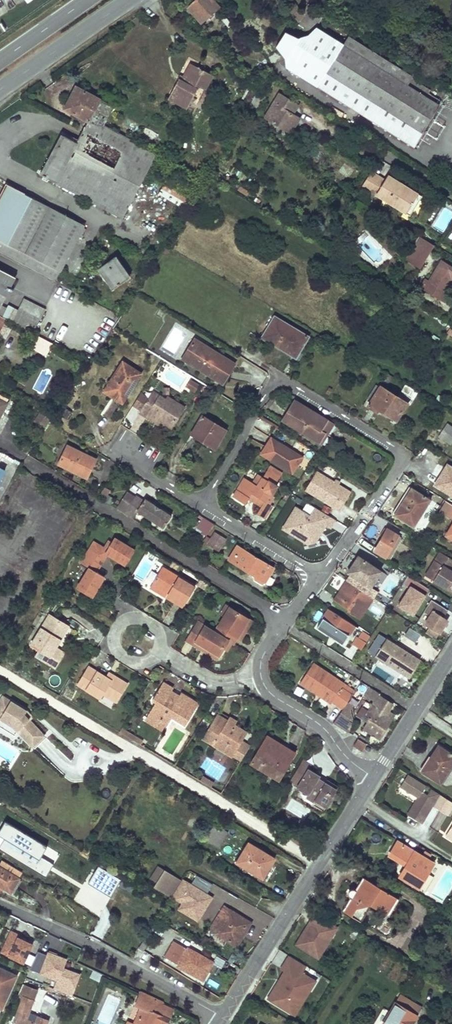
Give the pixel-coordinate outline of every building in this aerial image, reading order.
[(201,23),(219,8),(212,0),(198,0),(189,8),(201,23)] [(292,16),(299,24),(313,8),(308,5),(302,13),(299,10),(292,16)] [(313,8),(308,14),(320,21),(324,14),(313,8)] [(287,70),(412,148),(438,106),(432,102),(434,98),(408,82),(406,86),(353,53),(314,29),(320,21),(308,14),(299,24),(297,26),(309,34),(298,37),(286,34),(276,48),(284,60),(287,70)] [(406,86),(408,82),(355,49),(353,53),(406,86)] [(179,80),(169,99),(187,109),(194,98),(199,87),(205,90),(213,76),(191,65),(184,78),(182,82),(179,80)] [(258,90),(247,79),(241,90),(246,93),(241,103),(249,107),(256,94),(258,90)] [(77,87),(65,109),(88,122),(89,123),(96,110),(109,117),(114,107),(77,87)] [(199,87),(194,98),(199,101),(205,90),(199,87)] [(256,94),(249,107),(256,111),(263,97),(256,94)] [(279,94),(265,118),(290,134),(300,118),(293,114),(298,106),(279,94)] [(126,116),(121,127),(134,133),(139,122),(126,116)] [(88,122),(84,131),(91,135),(96,127),(89,123),(88,122)] [(96,127),(91,135),(97,138),(104,126),(98,123),(96,127)] [(104,126),(97,138),(124,152),(130,141),(104,126)] [(65,136),(43,176),(122,219),(151,166),(128,154),(124,152),(97,138),(91,135),(84,131),(79,141),(74,138),(72,140),(65,136)] [(130,141),(124,152),(128,154),(134,144),(130,141)] [(134,144),(128,154),(151,166),(156,156),(134,144)] [(372,175),(362,189),(404,217),(416,198),(407,191),(404,195),(401,192),(403,189),(388,179),(385,184),(372,175)] [(0,196),(0,216),(14,189),(6,185),(0,196)] [(14,189),(0,216),(0,254),(55,282),(79,237),(83,230),(83,228),(85,226),(14,189)] [(416,198),(404,217),(409,220),(421,201),(416,198)] [(152,234),(159,223),(144,214),(137,225),(152,234)] [(404,235),(397,245),(400,247),(407,236),(404,235)] [(434,245),(421,237),(407,259),(420,267),(434,245)] [(114,259),(99,269),(113,290),(128,279),(114,259)] [(428,283),(445,293),(451,282),(451,268),(441,262),(428,283)] [(15,279),(0,271),(0,309),(15,279)] [(428,283),(425,281),(421,288),(445,303),(451,291),(451,282),(445,293),(428,283)] [(3,318),(6,319),(12,322),(18,311),(8,306),(3,318)] [(18,311),(12,322),(22,328),(30,313),(20,308),(18,311)] [(30,313),(22,328),(33,333),(40,318),(30,313)] [(275,317),(262,338),(300,361),(303,356),(299,354),(309,338),(275,317)] [(53,344),(36,335),(30,347),(46,355),(53,344)] [(195,339),(183,359),(223,384),(235,364),(195,339)] [(122,362),(104,391),(115,398),(117,395),(125,400),(142,374),(122,362)] [(392,376),(388,375),(382,384),(386,386),(392,376)] [(192,378),(185,385),(194,392),(201,385),(192,378)] [(410,406),(418,392),(406,385),(398,398),(380,387),(368,408),(377,414),(379,410),(387,415),(397,421),(407,404),(410,406)] [(153,392),(149,399),(155,403),(159,396),(153,392)] [(0,395),(0,416),(9,399),(0,395)] [(125,400),(117,395),(115,398),(123,404),(125,400)] [(149,399),(140,413),(147,417),(149,415),(161,422),(172,428),(184,408),(167,397),(165,400),(159,396),(155,403),(149,399)] [(296,401),(283,421),(321,444),(333,425),(296,401)] [(161,422),(149,415),(147,417),(159,425),(161,422)] [(203,416),(192,434),(215,449),(227,431),(203,416)] [(258,419),(256,428),(269,432),(272,424),(258,419)] [(439,437),(451,445),(451,443),(451,427),(447,424),(439,437)] [(290,450),(270,438),(260,454),(292,473),(298,464),(289,458),(288,454),(290,450)] [(96,459),(68,446),(59,465),(70,471),(70,469),(87,478),(96,459)] [(301,457),(290,450),(288,454),(289,458),(298,464),(301,457)] [(438,464),(428,480),(441,488),(451,472),(438,464)] [(316,471),(304,489),(338,510),(349,492),(316,471)] [(257,498),(254,502),(260,505),(255,513),(263,518),(272,503),(265,498),(270,491),(272,492),(276,486),(274,485),(277,480),(265,473),(262,478),(257,486),(252,483),(244,478),(236,490),(239,492),(235,499),(244,504),(247,498),(250,494),(257,498)] [(257,486),(262,478),(257,475),(252,483),(257,486)] [(408,498),(406,496),(395,515),(413,526),(430,500),(413,489),(408,498)] [(124,513),(135,496),(127,491),(116,509),(124,513)] [(250,494),(247,498),(254,502),(257,498),(250,494)] [(135,496),(124,513),(134,519),(138,512),(164,528),(171,515),(144,499),(143,501),(135,496)] [(447,501),(441,512),(451,519),(451,505),(447,501)] [(295,507),(282,528),(302,540),(318,537),(317,532),(322,523),(325,525),(329,527),(334,519),(307,503),(302,511),(295,507)] [(214,524),(205,518),(198,529),(207,535),(210,530),(214,524)] [(387,529),(374,551),(390,559),(400,540),(397,535),(387,529)] [(210,530),(207,535),(205,538),(210,541),(215,533),(210,530)] [(210,541),(208,544),(219,552),(226,540),(215,533),(210,541)] [(113,543),(107,552),(108,553),(109,554),(110,555),(127,565),(136,550),(116,538),(113,543)] [(96,545),(92,551),(105,559),(108,553),(107,552),(113,543),(110,541),(105,550),(96,545)] [(273,569),(237,547),(230,558),(231,560),(255,576),(254,578),(255,580),(261,584),(264,584),(273,569)] [(91,570),(79,590),(93,598),(105,578),(99,574),(96,572),(105,559),(92,551),(83,565),(91,570)] [(433,580),(451,591),(451,571),(451,559),(439,552),(432,564),(439,569),(433,580)] [(108,553),(105,559),(96,572),(99,574),(110,555),(109,554),(108,553)] [(351,575),(347,581),(373,598),(377,591),(371,587),(381,571),(358,556),(347,573),(351,575)] [(439,569),(432,564),(425,575),(433,580),(439,569)] [(163,567),(153,584),(169,594),(167,597),(184,607),(196,587),(163,567)] [(429,590),(414,580),(398,605),(413,614),(429,590)] [(373,598),(347,581),(335,600),(352,611),(351,613),(359,618),(373,598)] [(169,594),(153,584),(151,587),(167,597),(169,594)] [(438,637),(451,612),(451,611),(431,600),(417,626),(438,637)] [(226,618),(231,609),(229,607),(223,616),(226,618)] [(216,633),(200,623),(188,642),(195,646),(197,643),(220,657),(224,649),(229,642),(234,644),(235,645),(238,640),(250,621),(231,609),(226,618),(216,633)] [(329,609),(316,628),(342,645),(354,626),(329,609)] [(50,615),(32,645),(40,650),(51,657),(57,648),(69,627),(50,615)] [(250,621),(238,640),(241,642),(253,622),(250,621)] [(405,636),(416,642),(421,633),(409,627),(405,636)] [(370,636),(363,631),(354,645),(361,649),(370,636)] [(380,650),(376,656),(409,677),(420,660),(379,635),(373,646),(380,650)] [(229,642),(224,649),(229,652),(234,644),(229,642)] [(220,657),(197,643),(195,646),(218,660),(220,657)] [(51,657),(40,650),(36,657),(55,669),(65,653),(57,648),(51,657)] [(344,708),(347,703),(353,695),(346,691),(341,688),(344,684),(314,664),(301,684),(331,703),(332,701),(344,708)] [(90,667),(79,686),(101,700),(104,694),(118,703),(129,684),(116,676),(113,681),(108,678),(90,667)] [(183,694),(180,698),(178,701),(171,696),(172,693),(175,689),(165,683),(154,700),(160,703),(160,708),(154,709),(146,721),(156,727),(160,720),(169,725),(174,718),(187,726),(200,705),(183,694)] [(372,688),(366,697),(368,698),(375,702),(378,696),(380,694),(372,688)] [(371,718),(364,728),(369,733),(379,740),(391,719),(389,717),(386,715),(388,711),(392,705),(378,696),(375,702),(368,698),(360,710),(371,718)] [(1,697),(0,699),(0,720),(12,727),(17,732),(32,747),(44,736),(28,720),(23,715),(25,711),(1,697)] [(344,708),(334,723),(348,732),(353,724),(348,721),(351,717),(350,710),(352,706),(347,703),(344,708)] [(31,718),(25,711),(23,715),(28,720),(31,718)] [(223,714),(221,717),(235,725),(238,721),(232,718),(231,719),(223,714)] [(241,762),(250,748),(242,743),(248,733),(235,725),(221,717),(219,715),(214,724),(217,725),(209,737),(217,742),(215,746),(241,762)] [(14,737),(17,732),(12,727),(0,720),(0,728),(14,737)] [(160,720),(156,727),(165,732),(169,725),(160,720)] [(217,725),(214,724),(204,739),(215,746),(217,742),(209,737),(217,725)] [(274,770),(283,775),(294,757),(282,750),(284,747),(269,737),(253,763),(271,775),(274,770)] [(357,740),(353,746),(361,751),(365,745),(357,740)] [(424,772),(441,783),(451,766),(451,755),(439,746),(432,757),(433,758),(424,772)] [(284,747),(282,750),(294,757),(296,754),(284,747)] [(303,761),(292,779),(298,784),(308,768),(310,769),(311,766),(303,761)] [(314,801),(324,808),(338,786),(327,779),(325,782),(318,777),(320,775),(310,769),(308,768),(298,784),(310,791),(312,788),(319,792),(314,801)] [(274,770),(271,775),(280,780),(283,775),(274,770)] [(447,800),(409,775),(401,787),(419,798),(408,815),(422,824),(433,806),(441,811),(447,800)] [(205,777),(202,782),(205,784),(211,787),(214,782),(205,777)] [(310,791),(298,784),(292,795),(321,813),(324,808),(314,801),(319,792),(312,788),(310,791)] [(447,800),(441,811),(448,816),(451,810),(451,803),(447,800)] [(5,820),(0,827),(0,833),(7,838),(1,848),(47,877),(61,856),(5,820)] [(422,856),(397,842),(391,853),(409,863),(400,877),(419,888),(434,864),(429,861),(432,856),(425,852),(422,856)] [(249,843),(237,862),(263,878),(275,859),(249,843)] [(11,892),(19,879),(0,867),(0,886),(11,892)] [(121,880),(99,867),(89,883),(111,896),(121,880)] [(346,905),(343,910),(352,916),(353,920),(364,917),(369,909),(376,907),(384,912),(394,909),(394,907),(399,899),(367,880),(357,883),(358,886),(355,890),(354,889),(353,889),(352,889),(351,890),(350,890),(349,891),(349,892),(348,893),(348,894),(349,896),(350,897),(351,898),(348,902),(345,902),(346,905)] [(212,898),(183,881),(173,897),(183,903),(179,910),(198,921),(212,898)] [(224,907),(210,929),(236,945),(242,935),(241,934),(246,927),(241,924),(244,920),(224,907)] [(314,924),(300,946),(319,958),(337,927),(315,914),(311,922),(314,924)] [(379,919),(373,928),(387,937),(395,924),(387,919),(384,922),(379,919)] [(246,927),(241,934),(242,935),(250,923),(244,920),(241,924),(246,927)] [(26,964),(34,941),(8,931),(0,954),(0,955),(26,964)] [(142,941),(138,948),(143,951),(147,944),(142,941)] [(201,971),(205,974),(212,963),(188,949),(187,950),(176,944),(168,958),(179,964),(178,966),(186,971),(187,969),(198,975),(201,971)] [(53,989),(73,996),(81,973),(65,967),(68,959),(39,948),(30,970),(56,980),(53,989)] [(139,951),(139,959),(149,959),(149,952),(139,951)] [(99,972),(77,962),(73,969),(96,980),(99,972)] [(284,971),(270,994),(289,1006),(307,976),(286,962),(281,970),(284,971)] [(1,1008),(16,976),(0,969),(0,1008),(1,1008)] [(187,969),(186,971),(202,980),(205,974),(201,971),(198,975),(187,969)] [(22,986),(18,995),(22,997),(12,1023),(47,1023),(48,1020),(28,1013),(36,991),(22,986)] [(140,992),(134,1006),(142,1009),(135,1023),(159,1023),(160,1022),(166,1023),(172,1010),(161,1005),(162,1003),(156,1000),(156,999),(140,992)] [(383,1023),(412,1023),(421,1008),(400,996),(383,1023)]
